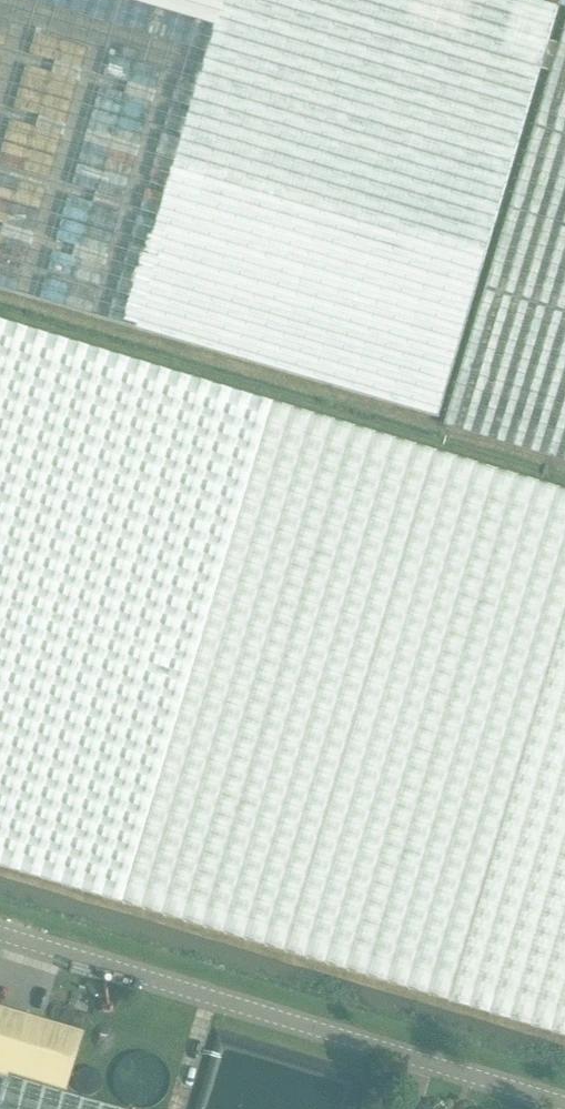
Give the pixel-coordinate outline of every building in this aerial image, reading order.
[(438,417),(544,44),(554,11),(519,0),(0,0),(0,288),(438,417)] [(443,427),(564,463),(564,28),(443,427)] [(441,999),(564,1036),(564,493),(0,322),(0,868),(441,999)] [(65,1099),(66,1094),(84,1036),(0,1011),(0,1080),(65,1099)] [(66,1094),(65,1099),(0,1080),(0,1108),(118,1108),(66,1094)]
